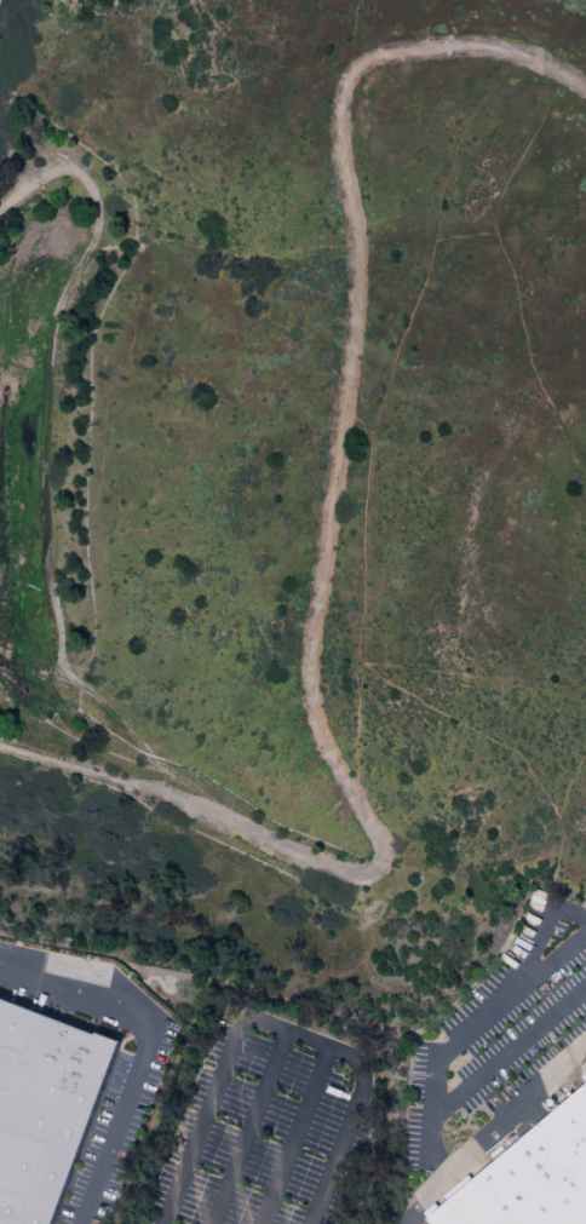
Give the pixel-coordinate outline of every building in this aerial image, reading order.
[(122,1042),(54,1223),(0,1223),(0,997),(99,1035),(99,1034),(122,1042)] [(427,1220),(585,1086),(585,1223),(430,1223),(427,1220)]
